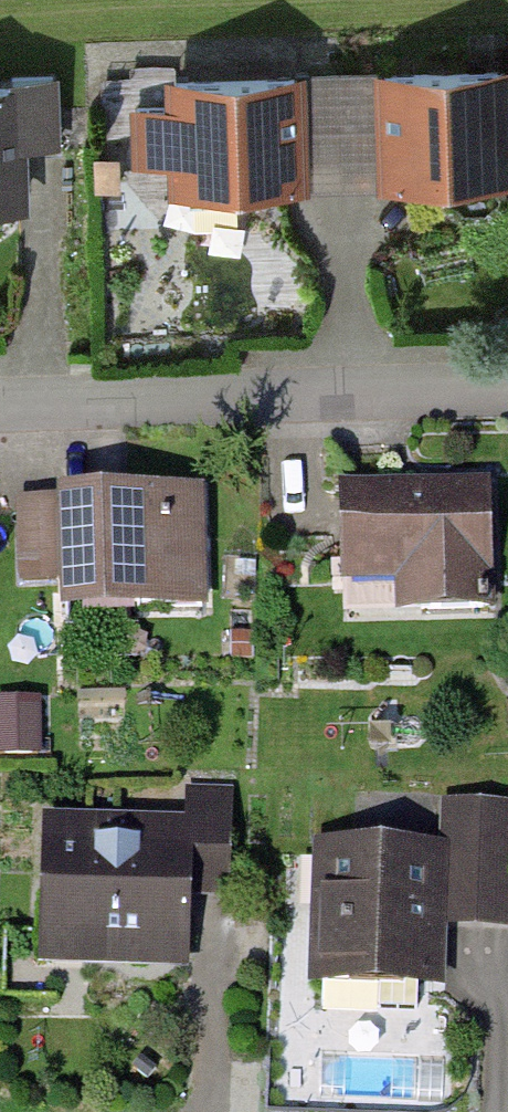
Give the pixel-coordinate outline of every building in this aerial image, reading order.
[(380,63),(384,186),(507,182),(507,58),(380,63)] [(380,63),(311,65),(315,189),(384,186),(380,63)] [(315,189),(311,65),(170,70),(171,100),(137,101),(139,158),(174,157),(175,194),(315,189)] [(32,82),(34,144),(71,144),(69,70),(16,72),(16,82),(32,82)] [(0,82),(0,208),(36,207),(34,144),(32,82),(16,82),(0,82)] [(349,483),(353,579),(408,577),(410,618),(502,614),(496,477),(349,483)] [(55,485),(54,494),(26,494),(27,555),(62,554),(62,610),(215,609),(215,484),(55,485)] [(195,896),(246,898),(250,790),(200,788),(198,820),(195,896)] [(457,797),(455,844),(452,928),(507,930),(507,798),(457,797)] [(198,820),(53,814),(47,968),(192,974),(195,896),(198,820)] [(455,844),(317,840),(312,985),(450,989),(452,928),(455,844)]
